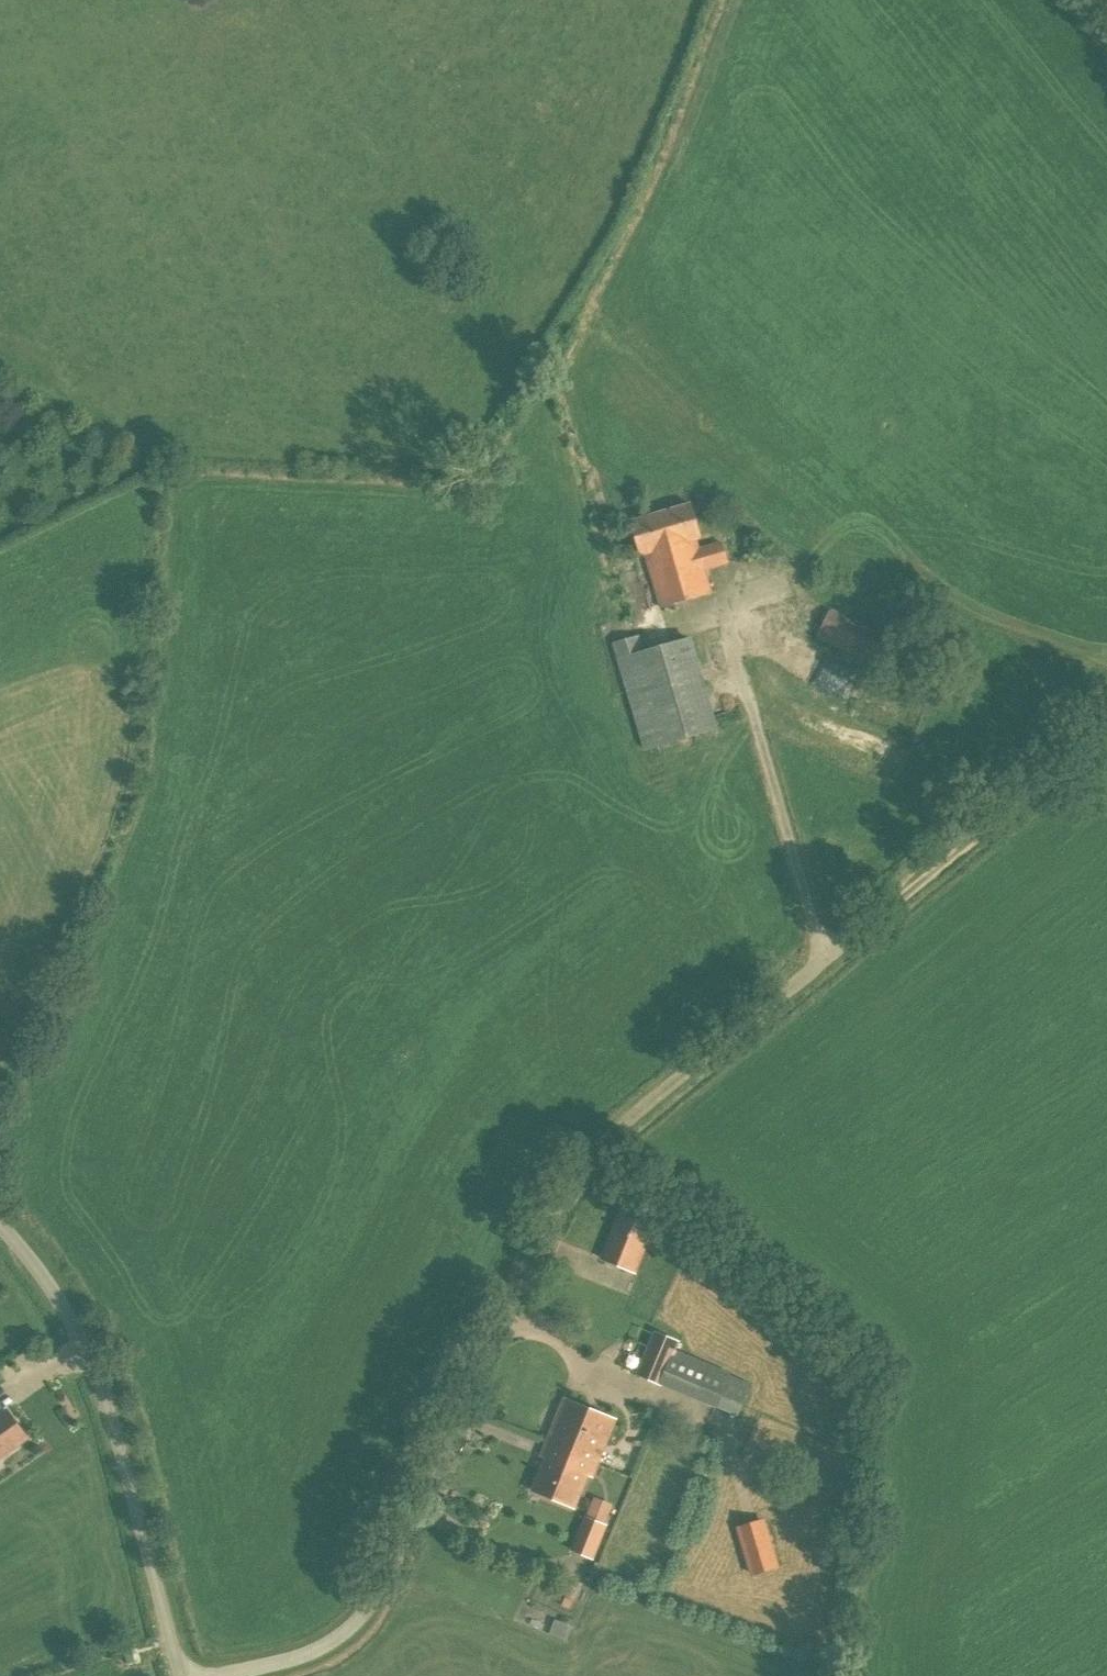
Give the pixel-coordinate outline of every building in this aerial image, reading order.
[(700,547),(697,538),(700,537),(690,503),(631,521),(641,555),(644,554),(661,609),(713,594),(705,570),(728,563),(722,541),(700,547)] [(865,660),(877,632),(830,610),(816,638),(865,660)] [(645,650),(640,634),(612,643),(644,750),(720,729),(692,636),(645,650)] [(637,1274),(659,1217),(622,1202),(600,1259),(637,1274)] [(739,1416),(751,1384),(730,1375),(731,1372),(677,1349),(680,1341),(654,1330),(636,1373),(644,1377),(660,1383),(659,1384),(716,1408),(717,1406),(739,1416)] [(593,1475),(598,1463),(615,1419),(565,1399),(547,1443),(542,1455),(547,1457),(533,1490),(575,1507),(588,1474),(593,1475)] [(28,1437),(9,1409),(0,1415),(0,1457),(28,1437)] [(595,1495),(573,1550),(593,1557),(606,1525),(604,1524),(613,1502),(595,1495)] [(765,1517),(736,1526),(750,1575),(780,1566),(765,1517)] [(561,1636),(578,1639),(581,1622),(564,1619),(561,1636)]
